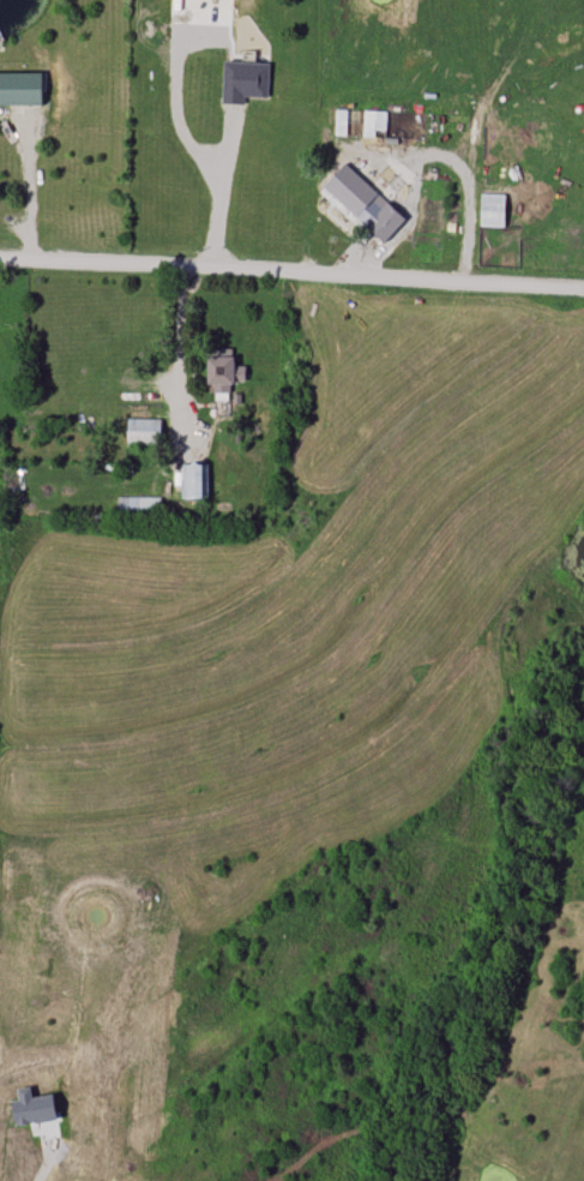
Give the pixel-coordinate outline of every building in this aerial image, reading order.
[(392,170),(353,133),(345,142),(384,179),(392,170)] [(373,201),(340,168),(325,184),(358,217),(373,201)] [(245,366),(235,366),(235,356),(209,356),(209,400),(231,400),(231,383),(245,383),(245,366)] [(127,446),(161,446),(161,420),(127,420),(127,446)] [(181,500),(206,500),(206,464),(181,464),(181,500)] [(160,498),(116,498),(116,520),(160,520),(160,498)]
